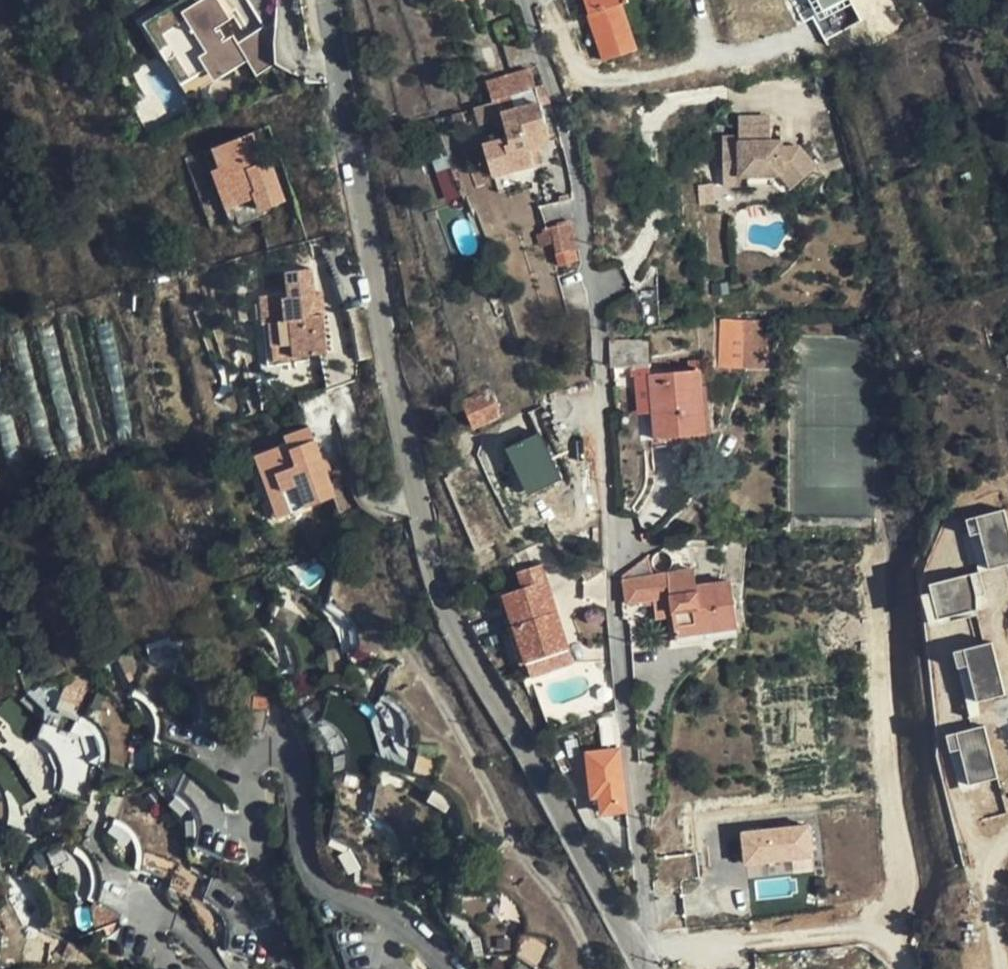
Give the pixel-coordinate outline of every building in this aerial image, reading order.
[(265,24),(238,39),(236,35),(222,43),(213,26),(228,17),(219,0),(190,0),(178,7),(174,0),(142,18),(156,42),(162,38),(178,66),(191,90),(199,85),(247,59),(255,73),(283,57),(265,24)] [(599,56),(630,47),(616,1),(620,0),(582,0),(599,56)] [(804,20),(815,15),(825,37),(862,20),(852,0),(795,0),(804,20)] [(485,77),(491,97),(534,84),(530,64),(485,77)] [(539,101),(534,84),(491,97),(477,100),(482,120),(501,115),(501,111),(539,101)] [(548,131),(539,101),(501,111),(501,115),(509,141),(505,142),(511,167),(533,161),(529,146),(539,143),(536,134),(548,131)] [(782,172),(793,185),(819,165),(800,144),(783,144),(772,144),(772,139),(771,113),(740,113),(740,133),(724,133),(724,166),(740,165),(740,172),(748,173),(776,172),(782,172)] [(211,141),(222,176),(270,162),(266,153),(260,155),(252,127),(211,141)] [(204,143),(215,178),(222,176),(211,141),(204,143)] [(283,203),(270,162),(222,176),(235,219),(238,228),(262,219),(260,210),(283,203)] [(740,165),(724,166),(724,183),(741,182),(740,172),(740,165)] [(748,173),(748,182),(776,182),(776,172),(748,173)] [(235,219),(222,176),(215,178),(228,221),(235,219)] [(570,220),(551,223),(557,262),(577,259),(570,220)] [(325,351),(323,313),(312,314),(312,295),(310,272),(284,273),(285,299),(280,300),(279,295),(259,296),(260,325),(269,325),(270,354),(290,353),(325,351)] [(642,290),(645,325),(662,323),(658,288),(642,290)] [(312,314),(323,313),(322,294),(312,295),(312,314)] [(746,367),(747,319),(719,319),(719,368),(746,367)] [(769,319),(747,319),(746,367),(771,368),(769,319)] [(269,325),(260,325),(262,363),(290,362),(290,353),(270,354),(269,325)] [(647,338),(607,339),(608,366),(648,364),(647,338)] [(688,371),(700,370),(699,360),(687,361),(688,371)] [(707,434),(700,370),(688,371),(649,376),(656,440),(707,434)] [(499,414),(488,386),(464,397),(476,425),(499,414)] [(362,510),(343,445),(315,454),(307,428),(281,436),(283,442),(251,453),(256,476),(254,477),(267,520),(330,501),(335,519),(362,510)] [(964,517),(977,571),(1007,563),(1007,512),(1007,506),(964,517)] [(627,604),(655,599),(672,597),(675,618),(678,637),(739,628),(732,582),(697,587),(693,571),(690,571),(653,577),(646,557),(622,574),(627,604)] [(505,595),(515,624),(526,661),(568,649),(543,565),(518,572),(524,589),(505,595)] [(972,572),(929,581),(937,619),(980,610),(972,572)] [(385,623),(382,611),(375,599),(366,589),(355,581),(342,573),(329,605),(336,609),(343,616),(349,623),(353,633),(354,643),(352,653),(386,662),(388,647),(388,635),(385,623)] [(672,597),(655,599),(658,621),(675,618),(672,597)] [(322,652),(319,642),(314,632),(309,624),(300,616),(291,609),(282,605),(274,602),(263,635),(266,637),(275,641),(282,647),(287,655),(291,665),(293,675),(291,683),(324,690),(326,681),(326,672),(325,662),(322,652)] [(526,661),(515,624),(506,627),(520,667),(533,677),(572,665),(568,649),(526,661)] [(173,670),(183,640),(157,632),(148,661),(173,670)] [(235,689),(230,676),(223,664),(214,655),(204,647),(191,641),(183,638),(183,640),(173,670),(178,672),(184,675),(193,682),(199,689),(203,699),(205,709),(205,719),(237,727),(238,721),(238,711),(237,700),(235,689)] [(1007,696),(1007,689),(994,638),(955,649),(971,706),(1007,696)] [(114,657),(130,691),(144,659),(137,646),(114,657)] [(190,720),(187,705),(181,693),(175,681),(165,672),(154,664),(144,659),(130,691),(136,695),(144,699),(151,708),(155,720),(158,734),(158,742),(188,751),(190,743),(191,732),(190,720)] [(443,723),(440,713),(437,707),(432,698),(426,691),(420,685),(413,680),(403,675),(395,672),(384,703),(390,705),(397,710),(403,716),(406,722),(410,728),(413,737),(413,745),(412,754),(445,761),(447,749),(446,741),(445,731),(443,723)] [(57,708),(78,719),(89,696),(68,686),(57,708)] [(134,745),(130,731),(126,720),(119,708),(112,699),(102,693),(92,689),(89,696),(78,719),(85,723),(92,729),(98,739),(101,749),(101,761),(99,770),(130,782),(133,772),(134,760),(134,745)] [(249,696),(245,729),(270,732),(272,715),(273,715),(274,698),(249,696)] [(369,746),(366,738),(362,730),(358,723),(353,718),(347,711),(337,707),(332,701),(322,698),(312,730),(320,734),(326,739),(331,746),(335,752),(337,760),(338,767),(338,774),(373,780),(375,774),(374,762),(373,754),(369,746)] [(85,768),(83,758),(80,748),(76,740),(70,732),(63,723),(56,716),(47,711),(31,742),(35,743),(41,748),(47,755),(50,764),(52,774),(51,785),(49,793),(78,807),(81,797),(84,789),(84,778),(85,768)] [(990,724),(951,730),(959,785),(998,779),(990,724)] [(601,812),(626,807),(619,748),(588,753),(592,794),(600,793),(601,812)] [(27,783),(21,773),(13,763),(7,757),(0,753),(0,802),(2,811),(2,822),(0,830),(0,831),(29,846),(31,838),(34,828),(34,813),(33,803),(30,793),(27,783)] [(223,825),(220,813),(217,803),(213,793),(205,785),(196,777),(186,770),(170,800),(172,802),(177,806),(182,812),(185,818),(188,825),(190,835),(189,844),(187,850),(217,864),(221,858),(224,848),(224,835),(223,825)] [(435,833),(433,824),(431,818),(429,809),(424,801),(419,795),(411,789),(403,782),(394,777),(377,808),(387,812),(392,819),(397,827),(400,836),(401,846),(398,857),(432,870),(434,862),(436,852),(436,842),(435,833)] [(172,846),(170,838),(168,831),(163,823),(160,815),(153,807),(145,800),(136,794),(120,822),(127,828),(131,833),(134,837),(136,844),(139,850),(140,855),(140,863),(139,869),(136,875),(168,887),(171,875),(172,869),(173,860),(173,853),(172,846)] [(383,855),(377,848),(372,842),(363,836),(355,829),(345,825),(334,822),(324,821),(313,820),(315,854),(323,853),(329,854),(336,857),(343,861),(349,867),(353,873),(356,880),(357,890),(392,887),(390,875),(387,867),(383,855)] [(817,870),(812,821),(742,827),(747,876),(817,870)] [(122,876),(120,866),(116,855),(111,844),(103,837),(95,828),(86,822),(71,853),(76,856),(82,862),(86,871),(89,882),(88,891),(88,901),(118,913),(121,901),(122,891),(122,883),(122,876)] [(549,907),(547,899),(543,893),(534,879),(529,873),(514,863),(508,860),(501,859),(491,890),(502,895),(513,905),(516,912),(518,920),(517,939),(550,948),(553,934),(553,925),(549,907)] [(758,896),(797,892),(795,874),(756,878),(758,896)] [(252,912),(249,905),(244,898),(238,892),(230,884),(221,879),(213,876),(201,904),(204,906),(210,911),(217,917),(220,923),(223,930),(225,936),(225,944),(223,952),(222,958),(246,968),(253,968),(256,963),(258,955),(258,948),(258,939),(257,930),(255,920),(252,912)] [(490,923),(486,915),(481,907),(475,901),(460,889),(453,886),(434,882),(426,914),(444,920),(457,932),(461,941),(464,957),(497,961),(498,952),(497,942),(490,923)] [(8,923),(3,915),(0,912),(0,964),(18,966),(17,952),(15,942),(13,933),(8,923)] [(182,963),(178,956),(173,950),(167,944),(161,939),(153,934),(144,930),(136,926),(128,925),(121,924),(118,955),(126,957),(132,960),(140,965),(144,968),(185,968),(182,963)] [(408,964),(401,959),(394,954),(385,950),(374,946),(361,944),(351,943),(342,945),(346,968),(412,968),(408,964)] [(556,952),(545,968),(573,968),(556,952)]
